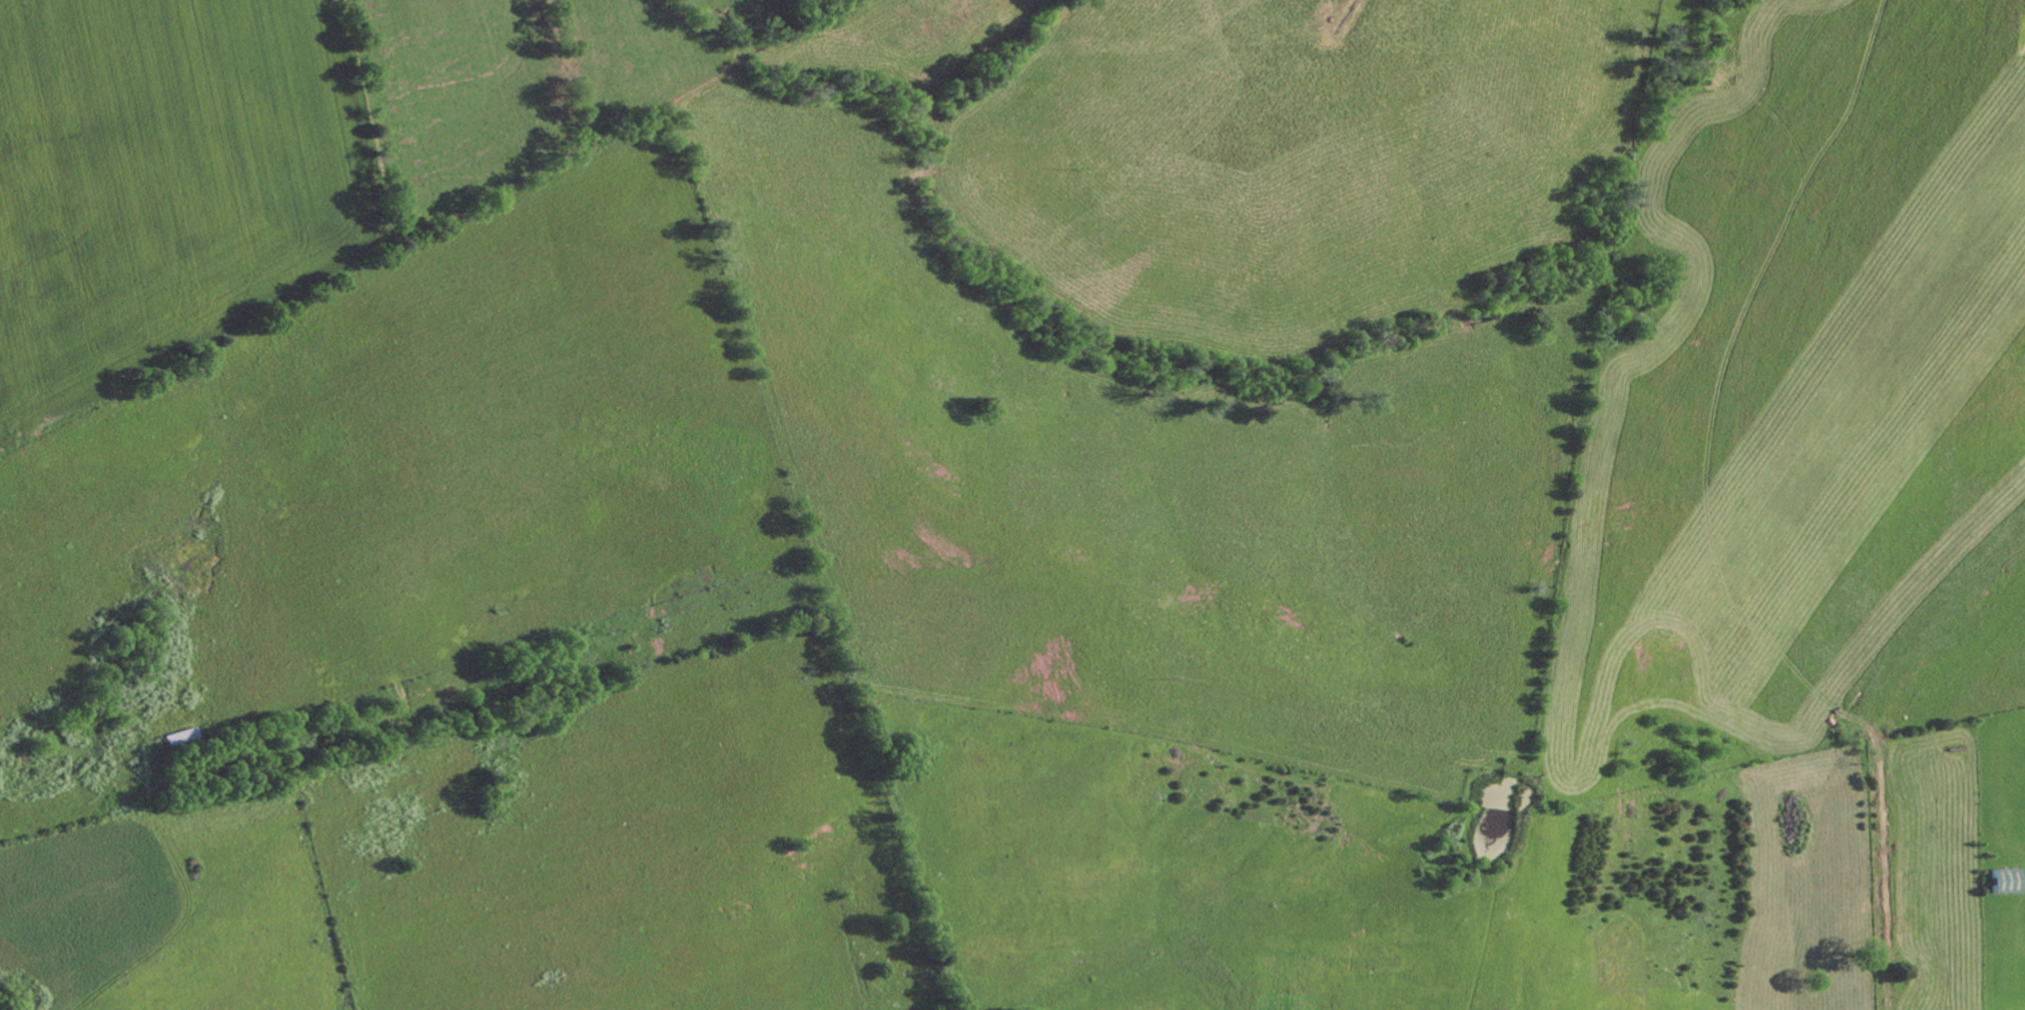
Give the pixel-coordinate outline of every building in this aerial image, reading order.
[(201,738),(198,728),(165,737),(168,747),(201,738)] [(2024,894),(2024,889),(2024,869),(1995,870),(1996,895),(2024,894)]
